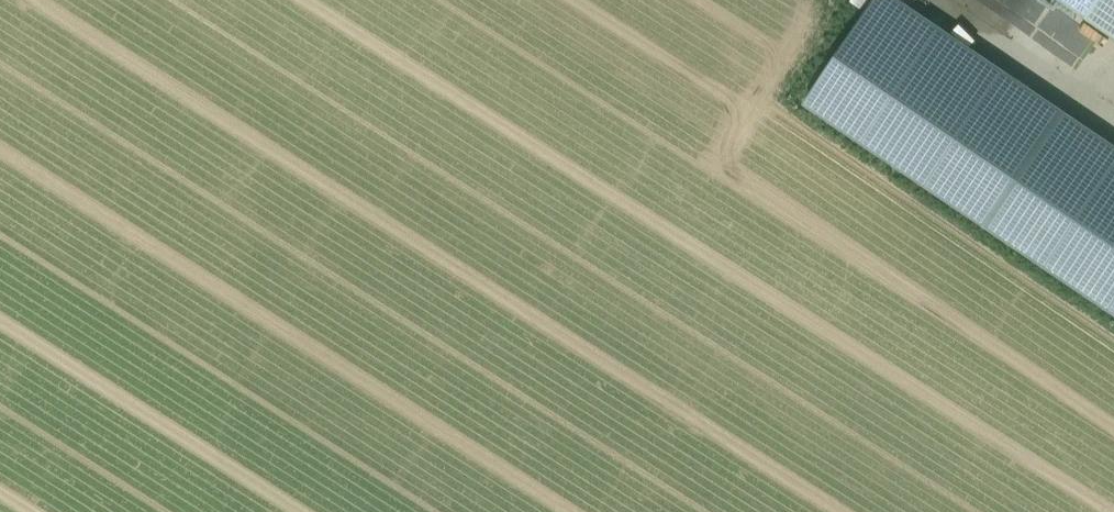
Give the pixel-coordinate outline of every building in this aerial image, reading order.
[(1113,317),(1113,148),(896,0),(875,0),(803,106),(1113,317)] [(1086,21),(1101,0),(1054,0),(1086,21)] [(1086,21),(1113,40),(1113,0),(1101,0),(1086,21)]
